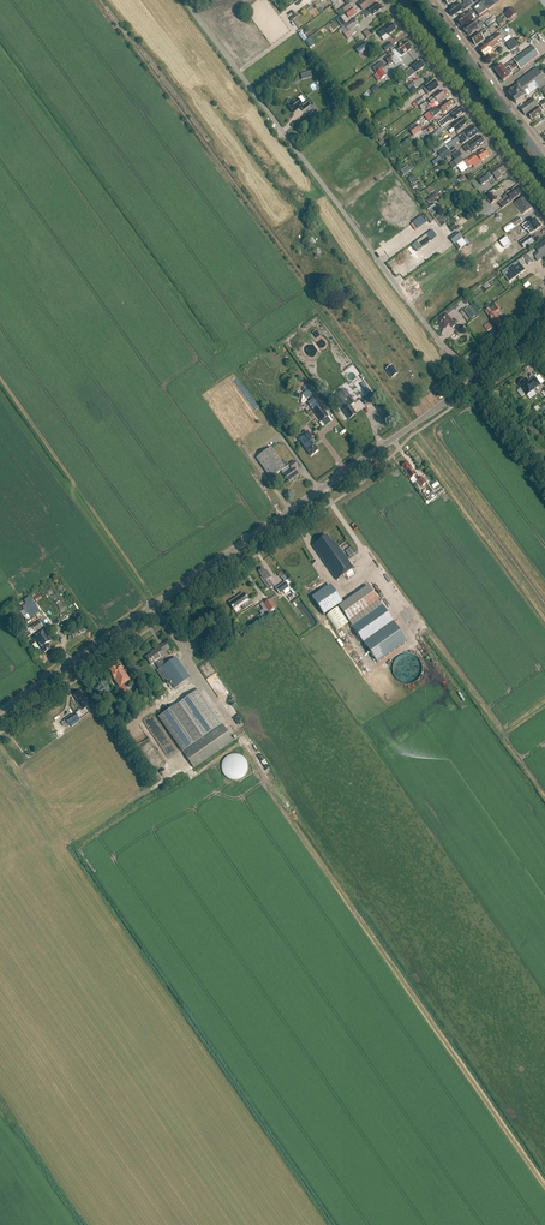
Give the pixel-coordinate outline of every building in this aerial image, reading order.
[(378,0),(365,0),(359,5),(363,11),(378,0)] [(464,11),(473,5),(469,0),(467,0),(463,3),(465,4),(460,7),(457,3),(453,6),(454,7),(448,12),(453,18),(463,10),(464,11)] [(504,0),(486,0),(474,9),(479,17),(488,11),(489,11),(496,6),(504,0)] [(345,12),(352,7),(348,3),(342,8),(345,12)] [(377,4),(361,15),(362,17),(365,15),(367,18),(372,15),(373,16),(381,10),(377,4)] [(349,17),(355,12),(352,8),(345,13),(349,17)] [(518,14),(513,8),(505,14),(510,20),(518,14)] [(475,14),(472,10),(457,21),(462,28),(474,19),(472,16),(475,14)] [(482,18),(486,23),(491,19),(487,14),(482,18)] [(502,24),(502,25),(509,21),(504,14),(500,16),(504,22),(502,24)] [(337,31),(346,24),(339,15),(321,30),(323,32),(330,27),(333,30),(335,28),(337,31)] [(495,21),(499,25),(503,22),(500,17),(495,21)] [(355,19),(345,26),(345,27),(338,32),(340,34),(342,32),(348,40),(357,33),(353,29),(359,24),(355,19)] [(469,37),(484,25),(481,22),(478,24),(476,20),(464,29),(469,37)] [(387,34),(388,36),(396,30),(392,24),(384,30),(383,28),(377,32),(381,38),(387,34)] [(485,30),(480,34),(479,33),(471,39),(476,46),(484,40),(482,37),(488,33),(487,32),(489,31),(487,28),(485,30)] [(372,34),(368,29),(363,33),(367,38),(372,34)] [(486,59),(495,52),(492,49),(503,41),(499,35),(488,43),(488,44),(479,51),(483,56),(482,57),(484,58),(485,58),(486,59)] [(315,45),(310,39),(305,42),(310,49),(315,45)] [(359,45),(363,51),(368,48),(364,42),(359,45)] [(389,42),(382,47),(386,52),(393,46),(389,42)] [(408,46),(405,42),(396,49),(396,50),(389,55),(389,56),(385,59),(387,62),(408,46)] [(411,50),(408,46),(387,62),(389,64),(393,61),(396,65),(400,62),(398,59),(402,56),(402,57),(411,50)] [(503,82),(513,74),(511,72),(514,71),(513,70),(518,67),(520,70),(539,56),(533,47),(514,61),(509,64),(505,66),(505,67),(504,68),(501,65),(495,70),(503,82)] [(424,68),(420,62),(412,68),(405,74),(409,79),(413,76),(412,75),(416,72),(417,73),(424,68)] [(376,73),(379,77),(381,80),(387,76),(382,69),(376,73)] [(518,82),(519,86),(514,91),(513,90),(510,92),(510,93),(513,98),(517,103),(526,97),(527,98),(536,91),(536,93),(544,86),(544,81),(536,69),(518,82)] [(406,86),(410,90),(416,86),(412,81),(406,86)] [(428,96),(439,87),(434,81),(424,90),(428,96)] [(373,93),(379,88),(376,85),(370,90),(373,93)] [(432,105),(436,101),(438,103),(446,97),(442,91),(429,101),(432,105)] [(289,105),(288,106),(293,114),(300,108),(303,111),(310,106),(306,101),(305,102),(301,96),(293,102),(291,100),(290,99),(287,101),(287,103),(289,105)] [(422,97),(415,102),(416,103),(413,105),(415,108),(425,101),(422,97)] [(525,116),(538,106),(533,99),(520,109),(525,116)] [(449,101),(445,104),(437,110),(435,108),(429,112),(433,118),(442,112),(443,114),(449,109),(448,109),(452,106),(449,101)] [(541,106),(528,115),(533,121),(537,117),(539,118),(540,116),(541,115),(540,114),(544,110),(544,101),(540,105),(541,106)] [(338,112),(340,103),(332,102),(330,110),(338,112)] [(424,102),(418,106),(422,110),(427,106),(424,102)] [(454,119),(455,120),(464,114),(460,108),(442,121),(445,126),(454,119)] [(307,114),(310,121),(317,118),(314,111),(307,114)] [(461,130),(463,128),(463,127),(466,124),(463,120),(459,123),(459,122),(448,130),(451,134),(455,130),(457,132),(459,132),(461,131),(461,130)] [(417,125),(409,131),(413,136),(410,138),(412,140),(422,132),(421,131),(417,125)] [(465,136),(469,140),(479,133),(474,126),(457,138),(458,141),(465,136)] [(449,137),(443,141),(446,145),(452,141),(449,137)] [(480,137),(467,146),(467,145),(463,148),(467,153),(471,150),(472,153),(480,147),(479,147),(484,143),(480,137)] [(489,155),(485,150),(478,155),(476,153),(464,162),(458,167),(462,173),(469,168),(472,165),(471,163),(478,157),(481,161),(489,155)] [(440,157),(443,161),(451,155),(449,151),(440,157)] [(464,162),(460,157),(454,162),(458,167),(464,162)] [(411,164),(400,171),(403,175),(414,168),(411,164)] [(502,177),(501,175),(506,172),(501,165),(496,169),(495,168),(490,171),(491,172),(486,175),(485,174),(477,179),(482,185),(489,180),(489,179),(494,176),(497,180),(502,177)] [(413,175),(408,179),(412,184),(417,180),(413,175)] [(503,208),(513,201),(512,201),(522,194),(517,187),(507,194),(509,197),(500,204),(503,208)] [(497,200),(492,193),(486,197),(491,205),(497,200)] [(523,214),(531,208),(523,197),(515,203),(523,214)] [(420,218),(407,225),(412,232),(427,223),(422,214),(419,216),(420,218)] [(506,234),(523,222),(520,217),(503,229),(506,234)] [(523,232),(526,231),(526,230),(531,227),(535,232),(541,228),(535,220),(530,224),(528,222),(522,226),(522,227),(520,228),(523,232)] [(452,232),(456,229),(453,224),(451,225),(448,222),(447,223),(449,227),(452,232)] [(427,235),(412,246),(416,252),(431,241),(435,237),(431,232),(427,235)] [(535,242),(530,236),(520,243),(524,249),(535,242)] [(459,251),(467,244),(463,239),(454,245),(459,251)] [(536,252),(533,255),(535,258),(538,262),(544,256),(544,240),(535,248),(537,251),(536,252)] [(533,255),(536,252),(534,250),(502,274),(510,283),(526,271),(523,267),(527,264),(528,266),(532,263),(531,261),(535,258),(533,255)] [(503,324),(499,320),(500,319),(495,313),(494,314),(489,309),(486,312),(490,317),(489,317),(495,324),(498,328),(503,324)] [(441,325),(440,326),(444,330),(448,327),(447,326),(450,325),(453,328),(459,324),(456,320),(453,322),(446,314),(437,321),(441,325)] [(488,332),(492,328),(489,323),(484,327),(488,332)] [(385,372),(391,380),(397,376),(391,368),(385,372)] [(541,385),(535,378),(529,382),(527,379),(525,381),(523,380),(522,382),(522,383),(519,384),(522,388),(521,388),(527,396),(535,390),(534,390),(541,385)] [(337,390),(336,393),(343,402),(347,408),(343,411),(349,419),(356,414),(351,408),(352,407),(351,406),(355,402),(349,394),(352,392),(347,385),(344,385),(337,390)] [(301,393),(305,399),(313,394),(309,388),(301,393)] [(325,398),(330,403),(334,400),(329,395),(325,398)] [(320,407),(314,411),(322,421),(327,417),(320,407)] [(298,439),(311,456),(314,454),(318,451),(310,439),(312,437),(308,432),(298,439)] [(256,458),(271,478),(285,468),(271,448),(256,458)] [(284,475),(288,482),(294,478),(294,479),(299,475),(295,470),(298,468),(294,461),(288,466),(291,470),(284,475)] [(402,467),(411,479),(414,476),(418,481),(422,487),(427,483),(423,476),(420,478),(408,463),(402,467)] [(354,569),(336,544),(335,545),(332,540),(331,542),(327,536),(312,546),(337,581),(354,569)] [(271,578),(266,570),(264,571),(263,569),(259,572),(263,577),(261,578),(269,589),(274,586),(269,579),(271,578)] [(276,589),(279,594),(283,592),(285,595),(291,591),(293,594),(297,592),(286,574),(281,578),(285,583),(276,589)] [(338,607),(349,622),(353,627),(352,627),(377,663),(407,642),(382,606),(378,601),(368,586),(338,607)] [(342,603),(333,589),(330,591),(327,587),(312,598),(323,615),(342,603)] [(253,604),(250,599),(248,601),(243,594),(238,597),(239,598),(236,600),(236,599),(229,603),(234,611),(241,606),(244,610),(253,604)] [(271,599),(263,605),(269,613),(276,608),(271,599)] [(33,601),(23,608),(30,618),(40,611),(33,601)] [(338,607),(326,616),(336,631),(349,622),(338,607)] [(39,622),(31,627),(35,632),(43,627),(39,622)] [(45,631),(33,639),(42,652),(43,651),(45,653),(49,650),(48,647),(50,646),(48,643),(52,641),(45,631)] [(175,688),(189,678),(176,658),(165,665),(160,658),(164,656),(163,653),(165,651),(169,649),(165,643),(155,650),(155,651),(151,654),(146,658),(151,665),(154,663),(159,670),(156,672),(164,684),(169,680),(175,688)] [(415,684),(421,666),(417,664),(418,659),(398,653),(393,672),(396,673),(394,678),(415,684)] [(124,685),(130,681),(124,673),(122,670),(123,670),(119,666),(115,669),(115,668),(114,669),(113,668),(110,670),(111,670),(110,671),(110,672),(113,676),(112,677),(114,680),(119,688),(118,689),(124,698),(130,694),(124,685)] [(198,689),(158,717),(194,769),(234,741),(198,689)] [(77,702),(83,710),(91,704),(84,695),(83,696),(80,691),(74,695),(78,702),(77,702)] [(65,720),(68,725),(78,718),(75,713),(65,720)] [(232,752),(221,767),(228,772),(225,775),(236,783),(250,765),(232,752)]
